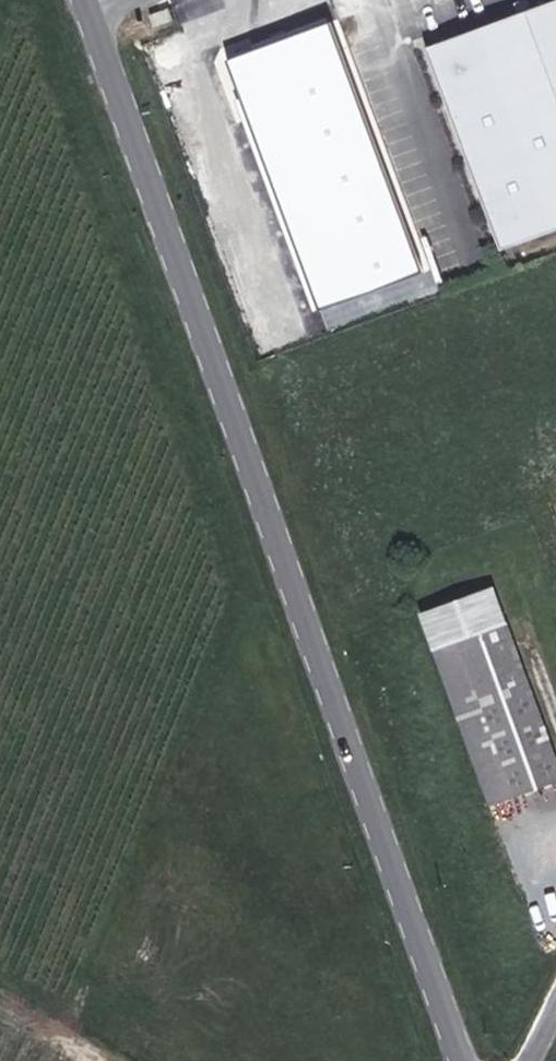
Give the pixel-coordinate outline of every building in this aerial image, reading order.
[(430,55),(499,242),(555,221),(555,9),(430,55)] [(555,778),(555,743),(512,617),(434,644),(489,801),(555,778)]
